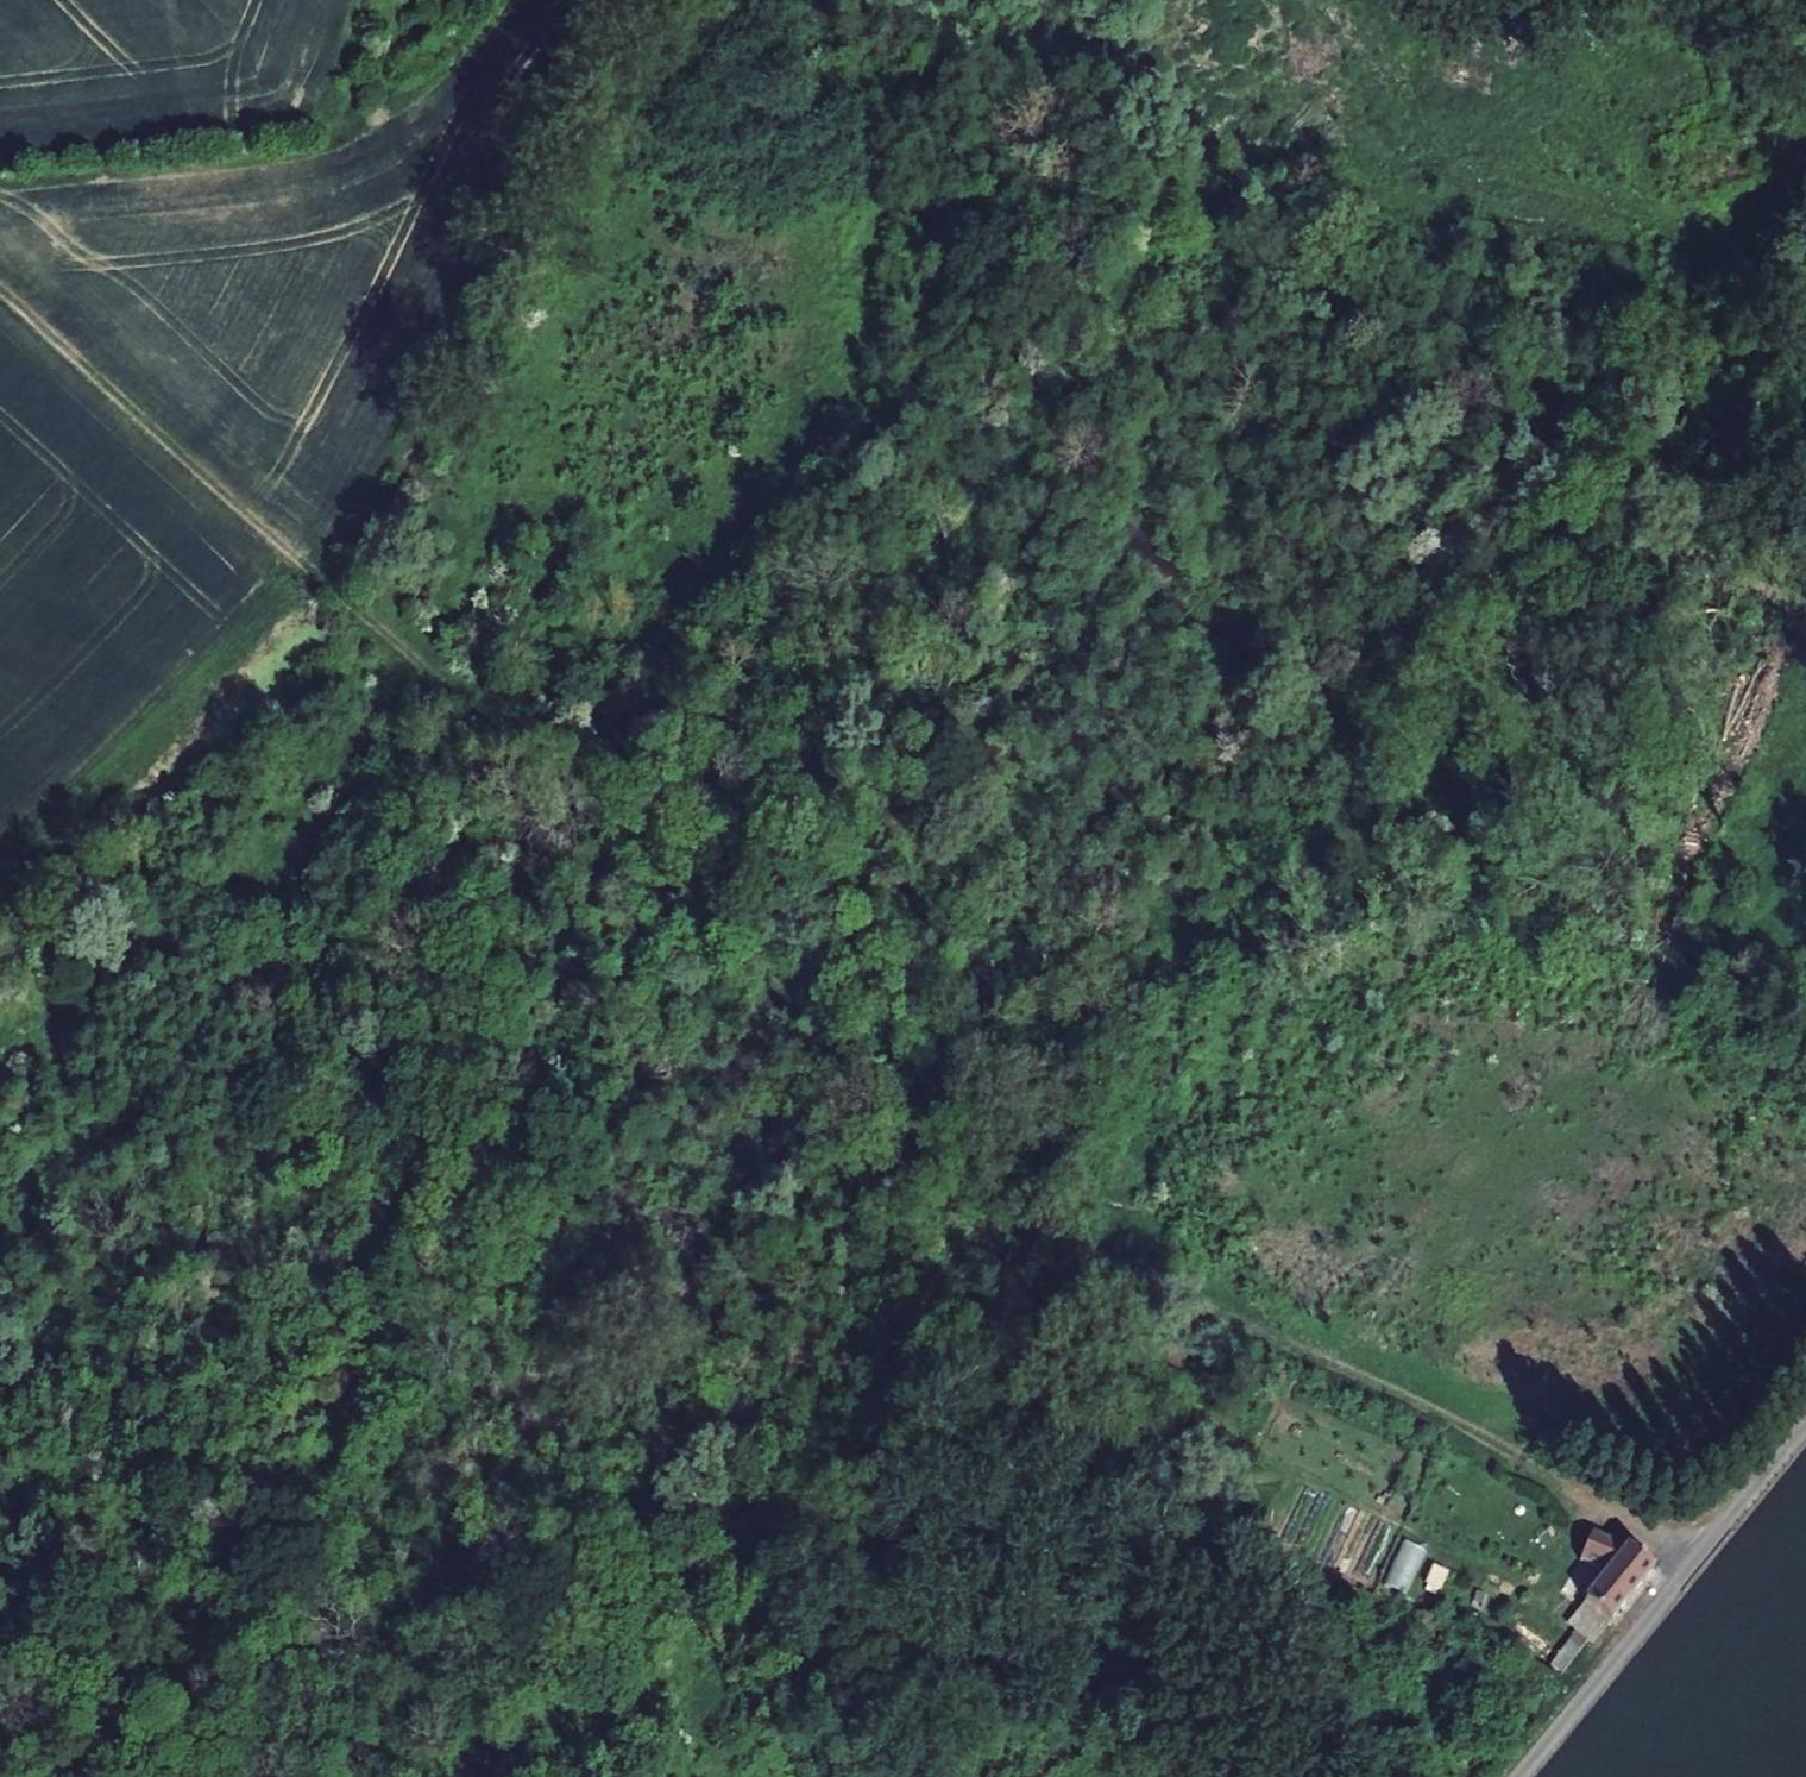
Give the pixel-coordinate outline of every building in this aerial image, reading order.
[(1649,1538),(1606,1522),(1594,1548),(1624,1562),(1600,1595),(1617,1609),(1626,1617),(1674,1560),(1649,1538)]
